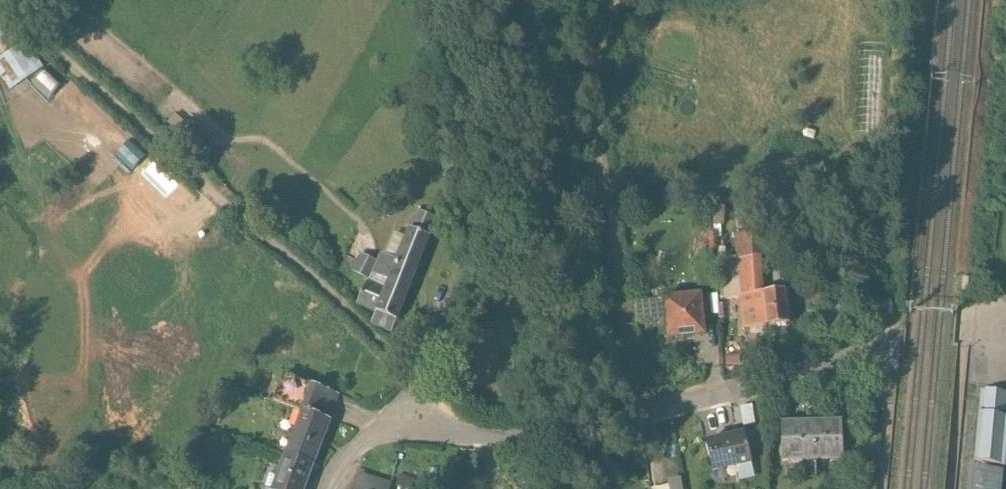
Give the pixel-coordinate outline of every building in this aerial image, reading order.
[(24,42),(0,58),(0,78),(9,91),(42,68),(24,42)] [(31,81),(48,98),(64,81),(47,64),(31,81)] [(191,128),(175,115),(167,124),(183,137),(191,128)] [(158,168),(140,152),(127,167),(144,183),(158,168)] [(416,215),(411,229),(428,236),(434,222),(416,215)] [(428,236),(411,229),(396,262),(384,257),(381,264),(376,261),(368,278),(357,304),(376,312),(373,320),(378,326),(391,331),(428,236)] [(735,235),(740,298),(743,329),(789,325),(787,293),(764,295),(759,233),(735,235)] [(368,278),(376,261),(361,255),(354,270),(368,278)] [(527,294),(517,287),(511,297),(521,303),(527,294)] [(701,295),(662,300),(662,302),(664,323),(667,341),(706,337),(701,295)] [(664,323),(662,302),(634,304),(637,325),(664,323)] [(300,411),(310,384),(282,374),(273,401),(300,411)] [(338,394),(310,384),(300,411),(292,432),(321,443),(338,394)] [(980,395),(972,488),(1001,488),(1005,436),(1005,397),(980,395)] [(841,422),(781,425),(783,465),(843,461),(841,422)] [(321,443),(292,432),(281,461),(310,472),(321,443)] [(744,434),(704,443),(711,474),(751,465),(744,434)] [(281,461),(271,488),(303,488),(310,472),(281,461)] [(391,483),(359,473),(354,488),(389,488),(391,483)]
